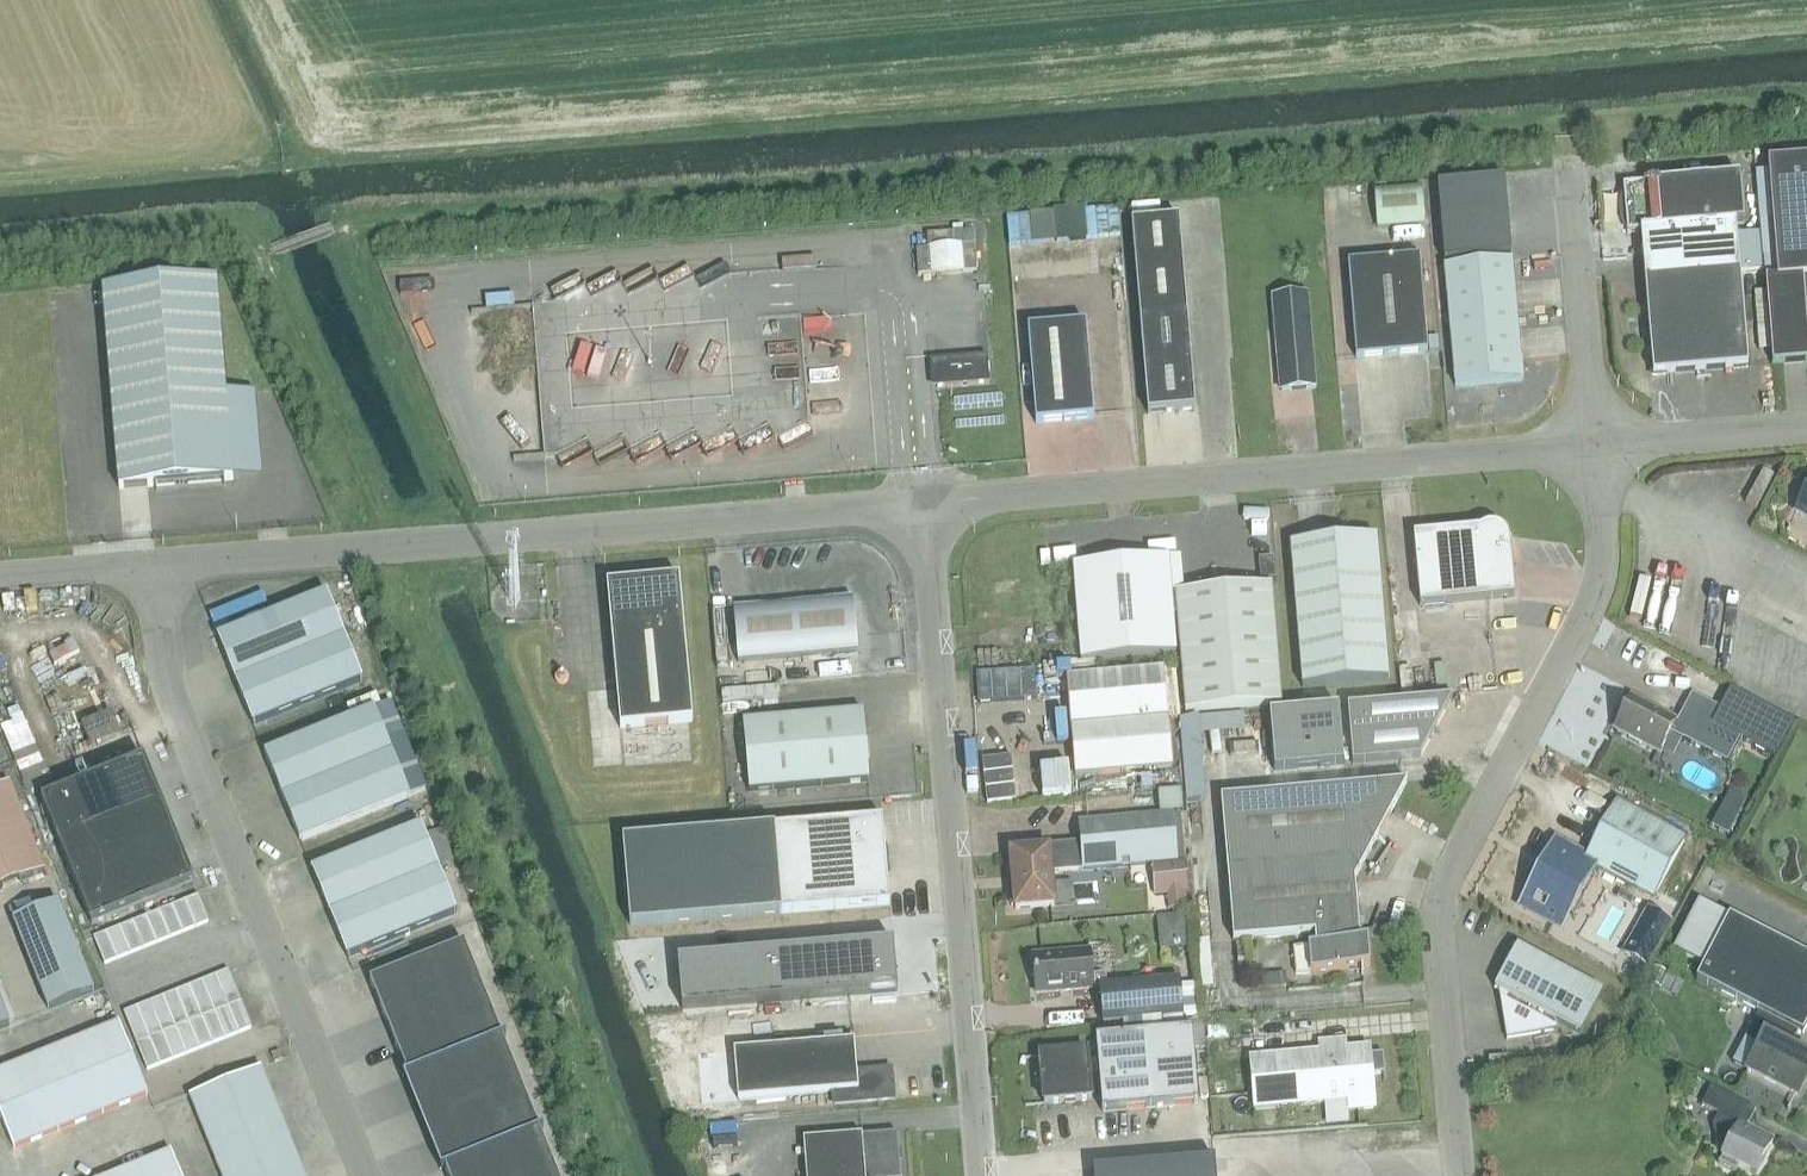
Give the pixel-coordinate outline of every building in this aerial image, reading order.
[(1767,161),(1776,279),(1765,280),(1771,365),(1806,362),(1806,158),(1767,161)] [(1626,233),(1640,232),(1644,280),(1691,276),(1739,271),(1735,224),(1743,223),(1739,176),(1622,186),(1623,192),(1621,197),(1619,202),(1619,208),(1619,213),(1621,218),(1623,223),(1626,228),(1626,233)] [(1437,185),(1440,224),(1507,218),(1504,179),(1437,185)] [(1421,185),(1373,189),(1376,228),(1424,224),(1421,185)] [(1101,228),(1121,227),(1120,205),(1091,206),(1091,217),(1101,216),(1101,228)] [(1083,208),(1065,210),(1067,240),(1086,239),(1083,208)] [(1147,414),(1194,409),(1178,218),(1130,222),(1147,414)] [(1510,256),(1507,218),(1440,224),(1444,261),(1510,256)] [(973,230),(926,234),(927,248),(915,249),(917,275),(931,274),(930,248),(960,246),(962,272),(976,271),(973,230)] [(1760,233),(1736,235),(1739,271),(1739,273),(1763,271),(1760,233)] [(1427,352),(1419,257),(1347,263),(1355,358),(1427,352)] [(1516,320),(1511,261),(1444,267),(1449,326),(1516,320)] [(1699,371),(1747,367),(1739,271),(1691,276),(1699,371)] [(1699,371),(1691,276),(1644,280),(1652,375),(1699,371)] [(118,489),(232,479),(216,280),(102,289),(118,489)] [(1315,389),(1307,294),(1273,296),(1281,391),(1315,389)] [(1449,326),(1454,386),(1522,380),(1516,320),(1449,326)] [(1085,324),(1027,328),(1035,423),(1093,418),(1085,324)] [(989,384),(987,356),(934,360),(937,388),(989,384)] [(1795,512),(1806,518),(1806,488),(1795,512)] [(1419,606),(1514,597),(1509,546),(1508,541),(1507,536),(1504,531),(1499,527),(1494,525),(1489,525),(1483,526),(1478,529),(1413,535),(1419,606)] [(1290,545),(1302,688),(1388,681),(1376,538),(1290,545)] [(1174,652),(1167,558),(1072,566),(1079,661),(1174,652)] [(692,721),(678,578),(606,585),(619,728),(692,721)] [(1280,705),(1271,586),(1175,593),(1185,713),(1280,705)] [(234,681),(343,637),(326,593),(216,638),(234,681)] [(737,662),(857,652),(852,599),(732,609),(737,662)] [(343,637),(234,681),(252,725),(361,681),(343,637)] [(1162,669),(1066,678),(1070,726),(1167,718),(1162,669)] [(1618,719),(1613,728),(1628,736),(1627,739),(1640,745),(1641,743),(1659,753),(1669,733),(1726,763),(1740,738),(1775,757),(1793,723),(1729,690),(1720,708),(1691,693),(1676,721),(1630,697),(1625,706),(1623,705),(1616,718),(1618,719)] [(1419,758),(1451,698),(1347,707),(1352,764),(1419,758)] [(1342,765),(1337,708),(1268,714),(1273,771),(1342,765)] [(281,797),(391,753),(373,709),(263,754),(281,797)] [(92,744),(121,732),(113,711),(84,723),(92,744)] [(868,781),(862,712),(742,722),(748,792),(868,781)] [(1167,718),(1070,727),(1074,776),(1172,768),(1167,718)] [(34,724),(10,730),(24,789),(49,783),(34,724)] [(408,797),(391,753),(281,797),(299,841),(408,797)] [(58,843),(159,802),(143,761),(41,803),(58,843)] [(1014,784),(1002,785),(1002,795),(1027,794),(1026,776),(1013,777),(1014,784)] [(1404,783),(1220,799),(1232,941),(1314,934),(1358,930),(1354,880),(1409,777),(1408,776),(1404,783)] [(44,872),(8,783),(0,787),(0,889),(44,872)] [(1730,794),(1713,826),(1727,833),(1744,801),(1730,794)] [(74,884),(176,843),(159,802),(58,843),(74,884)] [(1595,864),(1654,896),(1683,841),(1614,804),(1585,859),(1553,841),(1519,904),(1561,927),(1595,864)] [(1013,889),(1009,889),(1010,906),(1014,906),(1014,909),(1053,906),(1050,873),(1177,862),(1173,814),(1077,822),(1079,846),(1009,852),(1013,889)] [(882,818),(871,819),(620,840),(628,926),(889,904),(882,818)] [(438,869),(420,825),(310,870),(328,914),(438,869)] [(192,884),(176,843),(74,884),(91,925),(192,884)] [(1188,893),(1185,861),(1151,864),(1154,896),(1166,895),(1168,910),(1186,908),(1184,893),(1188,893)] [(328,914),(346,957),(455,913),(438,869),(328,914)] [(197,895),(184,901),(195,927),(208,922),(197,895)] [(184,901),(171,906),(182,933),(195,927),(184,901)] [(49,1010),(93,992),(57,903),(13,921),(49,1010)] [(182,933),(171,906),(158,911),(169,938),(182,933)] [(169,938),(158,911),(145,917),(156,943),(169,938)] [(1668,923),(1647,911),(1624,951),(1645,963),(1668,923)] [(1189,949),(1186,916),(1156,918),(1159,951),(1189,949)] [(1695,980),(1758,1012),(1760,1008),(1803,1032),(1806,1023),(1806,957),(1728,916),(1728,917),(1702,966),(1695,980)] [(145,917),(132,922),(142,949),(156,943),(145,917)] [(132,922),(118,927),(129,954),(142,949),(132,922)] [(118,927),(105,932),(116,959),(129,954),(118,927)] [(1358,930),(1314,934),(1315,945),(1307,946),(1293,948),(1295,974),(1310,972),(1310,973),(1369,968),(1366,941),(1359,942),(1358,930)] [(105,932),(92,938),(103,964),(116,959),(105,932)] [(893,943),(845,947),(847,972),(895,968),(893,943)] [(463,944),(368,982),(381,1013),(475,975),(463,944)] [(1578,1034),(1601,991),(1516,946),(1494,988),(1498,991),(1506,1039),(1556,1031),(1554,1021),(1578,1034)] [(845,947),(821,949),(825,998),(849,996),(847,972),(845,947)] [(821,949),(773,953),(777,1002),(825,998),(821,949)] [(1044,992),(1092,988),(1092,987),(1098,987),(1098,986),(1106,985),(1105,974),(1091,975),(1089,951),(1041,955),(1044,992)] [(773,953),(725,957),(729,1006),(777,1002),(773,953)] [(725,957),(701,959),(705,1008),(729,1006),(725,957)] [(701,959),(677,961),(681,1010),(705,1008),(701,959)] [(895,968),(847,972),(849,996),(897,992),(895,968)] [(228,970),(215,976),(227,1006),(240,1001),(228,970)] [(475,975),(381,1013),(393,1044),(488,1006),(475,975)] [(215,976),(202,981),(214,1012),(227,1006),(215,976)] [(1277,988),(1276,976),(1258,977),(1259,990),(1277,988)] [(1106,985),(1098,986),(1098,987),(1102,1024),(1159,1019),(1159,1029),(1183,1027),(1183,1017),(1179,979),(1106,985)] [(202,981),(188,986),(201,1017),(214,1012),(202,981)] [(188,986),(175,991),(188,1022),(201,1017),(188,986)] [(188,1022),(175,991),(162,997),(175,1028),(188,1022)] [(175,1028),(162,997),(149,1002),(161,1033),(175,1028)] [(227,1006),(238,1033),(251,1028),(240,1001),(227,1006)] [(148,1038),(161,1033),(149,1002),(136,1007),(148,1038)] [(9,1026),(0,1004),(0,1030),(9,1026)] [(225,1038),(238,1033),(227,1006),(214,1012),(225,1038)] [(488,1006),(393,1044),(406,1075),(500,1037),(488,1006)] [(148,1038),(136,1007),(123,1012),(135,1043),(148,1038)] [(1744,1039),(1745,1040),(1746,1039),(1759,1046),(1746,1072),(1747,1073),(1748,1071),(1794,1095),(1786,1110),(1788,1110),(1806,1073),(1806,1061),(1787,1051),(1797,1032),(1801,1034),(1803,1032),(1760,1008),(1758,1012),(1744,1039)] [(212,1044),(225,1038),(214,1012),(201,1017),(212,1044)] [(198,1049),(212,1044),(201,1017),(188,1022),(198,1049)] [(185,1054),(198,1049),(188,1022),(175,1028),(185,1054)] [(95,1034),(109,1069),(131,1060),(117,1025),(95,1034)] [(1183,1027),(1159,1029),(1160,1033),(1095,1039),(1101,1112),(1198,1103),(1191,1030),(1184,1031),(1183,1027)] [(185,1054),(175,1028),(161,1033),(172,1059),(185,1054)] [(148,1038),(159,1065),(172,1059),(161,1033),(148,1038)] [(73,1043),(87,1078),(109,1069),(95,1034),(73,1043)] [(402,1077),(415,1108),(513,1069),(500,1037),(406,1075),(402,1077)] [(159,1065),(148,1038),(135,1043),(146,1070),(159,1065)] [(856,1074),(854,1041),(733,1051),(737,1100),(833,1092),(834,1104),(892,1099),(889,1071),(856,1074)] [(1320,1054),(1248,1060),(1253,1109),(1348,1100),(1349,1110),(1374,1107),(1371,1075),(1384,1074),(1382,1054),(1345,1057),(1344,1042),(1319,1044),(1320,1054)] [(51,1052),(65,1087),(87,1078),(73,1043),(51,1052)] [(43,1096),(65,1087),(51,1052),(29,1061),(43,1096)] [(1093,1102),(1092,1055),(1044,1056),(1045,1104),(1093,1102)] [(1489,1071),(1507,1070),(1506,1057),(1488,1058),(1489,1071)] [(131,1060),(109,1069),(124,1104),(146,1095),(131,1060)] [(21,1105),(43,1096),(29,1061),(7,1070),(21,1105)] [(269,1091),(260,1068),(254,1070),(224,1082),(233,1105),(254,1097),(269,1091)] [(109,1069),(87,1078),(102,1113),(124,1104),(109,1069)] [(415,1108),(427,1139),(525,1100),(513,1069),(415,1108)] [(21,1105),(7,1070),(0,1072),(0,1114),(21,1105)] [(87,1078),(65,1087),(80,1122),(102,1113),(87,1078)] [(224,1082),(189,1097),(198,1119),(233,1105),(224,1082)] [(80,1122),(65,1087),(43,1096),(58,1131),(80,1122)] [(1755,1111),(1710,1087),(1700,1106),(1717,1114),(1711,1126),(1718,1147),(1725,1150),(1718,1163),(1717,1162),(1717,1163),(1735,1173),(1735,1171),(1737,1166),(1755,1175),(1772,1141),(1746,1127),(1755,1111)] [(278,1113),(269,1091),(254,1097),(233,1105),(242,1127),(254,1122),(278,1113)] [(58,1131),(43,1096),(21,1105),(36,1140),(58,1131)] [(440,1171),(444,1169),(538,1132),(525,1100),(427,1139),(440,1171)] [(21,1105),(0,1114),(0,1116),(13,1149),(36,1140),(21,1105)] [(198,1119),(207,1142),(242,1127),(233,1105),(198,1119)] [(287,1135),(278,1113),(254,1122),(242,1127),(251,1149),(254,1148),(287,1135)] [(207,1142),(216,1164),(251,1149),(242,1127),(207,1142)] [(444,1169),(447,1175),(515,1175),(550,1162),(538,1132),(444,1169)] [(803,1140),(806,1175),(900,1175),(896,1133),(872,1135),(803,1140)] [(296,1157),(287,1135),(254,1148),(251,1149),(260,1171),(296,1157)] [(254,1174),(260,1171),(251,1149),(216,1164),(221,1175),(248,1175),(254,1174)] [(153,1175),(179,1175),(169,1151),(147,1160),(153,1175)] [(296,1157),(260,1171),(262,1175),(303,1175),(296,1157)] [(1214,1159),(1091,1169),(1092,1175),(1215,1175),(1214,1159)] [(147,1160),(125,1169),(127,1175),(153,1175),(147,1160)] [(515,1175),(556,1175),(550,1162),(515,1175)]
